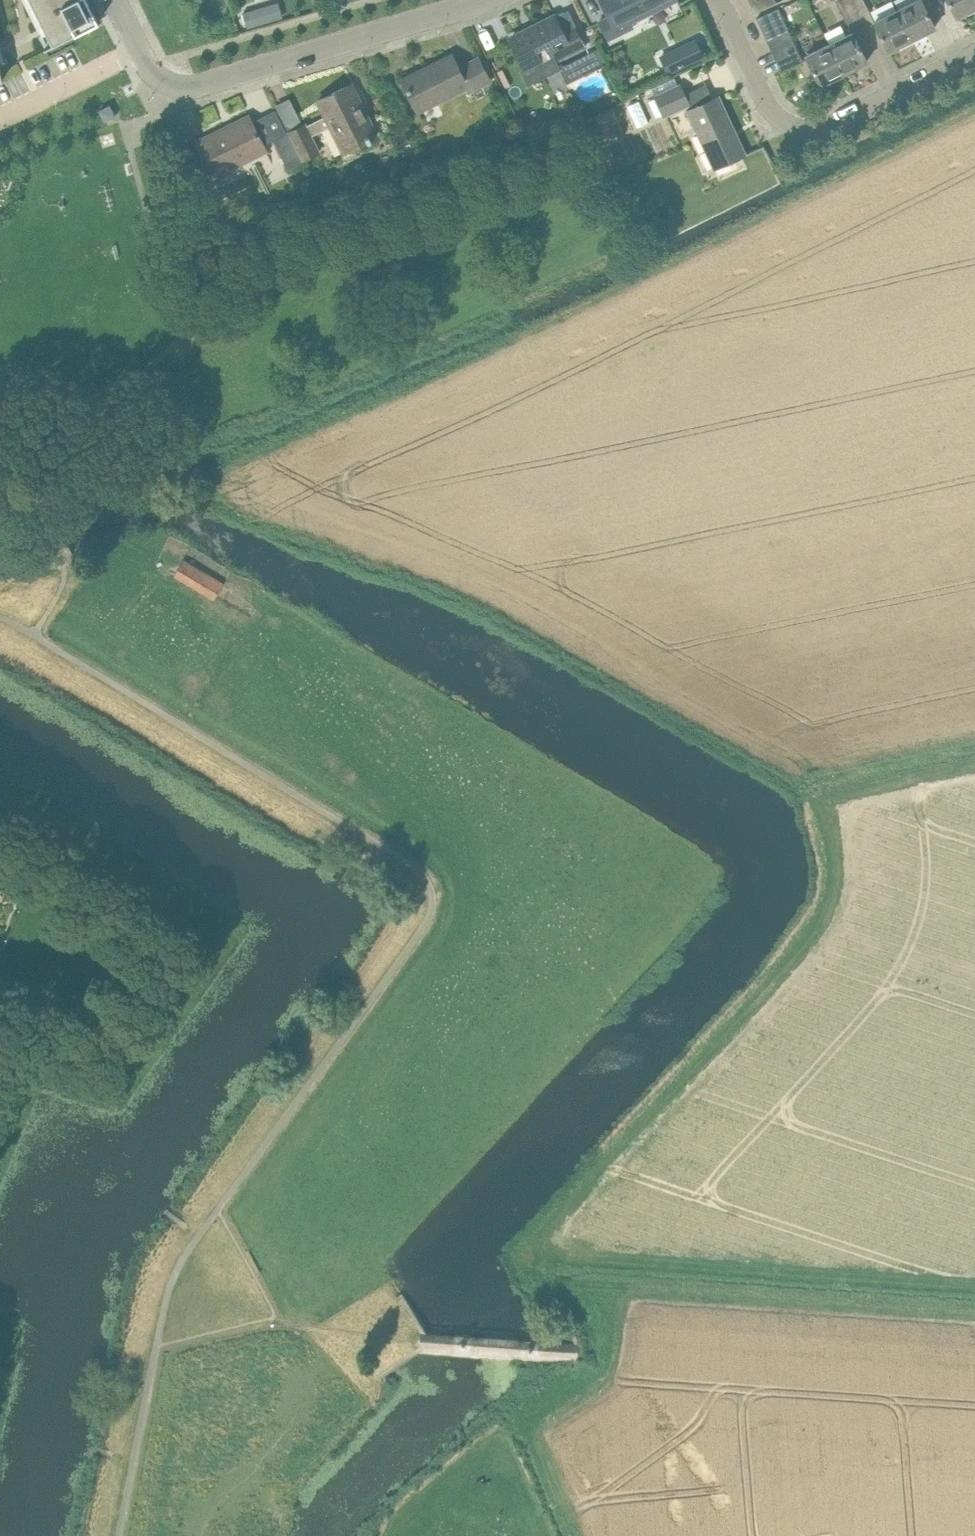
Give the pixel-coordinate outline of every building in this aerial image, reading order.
[(52,43),(45,47),(45,48),(59,41),(66,38),(75,34),(86,28),(87,28),(97,23),(99,22),(87,0),(31,0),(52,43)] [(633,27),(629,20),(658,5),(667,0),(601,0),(609,17),(599,21),(608,40),(633,27)] [(772,4),(776,2),(775,0),(752,0),(749,1),(754,13),(772,4)] [(858,18),(850,0),(835,0),(846,24),(858,18)] [(858,18),(870,12),(864,0),(850,0),(858,18)] [(927,35),(926,32),(935,27),(926,9),(922,0),(916,0),(897,10),(913,42),(927,35)] [(974,11),(974,0),(948,0),(957,17),(968,11),(969,13),(974,11)] [(279,4),(244,14),(248,27),(282,17),(279,4)] [(761,28),(783,18),(779,8),(756,18),(761,28)] [(901,48),(913,42),(897,10),(874,21),(889,51),(900,45),(901,48)] [(533,28),(510,40),(519,59),(524,68),(521,69),(528,85),(560,69),(562,68),(561,67),(558,61),(585,47),(582,41),(574,26),(563,31),(554,14),(532,25),(533,28)] [(766,39),(788,29),(783,18),(761,28),(766,39)] [(771,49),(792,39),(788,29),(766,39),(771,49)] [(845,76),(859,69),(857,66),(867,61),(858,44),(853,32),(830,44),(845,76)] [(797,50),(794,43),(792,39),(771,49),(776,60),(797,50)] [(833,82),(845,76),(830,44),(806,56),(812,68),(821,85),(832,79),(833,82)] [(583,75),(582,72),(604,60),(598,48),(561,67),(562,68),(560,69),(567,83),(583,75)] [(803,61),(797,50),(776,60),(781,71),(803,61)] [(459,68),(452,54),(402,79),(418,112),(467,88),(469,93),(490,82),(487,76),(478,58),(459,68)] [(664,116),(690,103),(680,83),(655,96),(656,99),(649,103),(656,118),(664,115),(664,116)] [(376,136),(360,102),(351,84),(318,101),(326,116),(306,126),(305,124),(289,132),(303,160),(318,152),(310,137),(330,127),(343,153),(376,136)] [(713,169),(728,163),(746,154),(719,96),(701,104),(687,111),(713,169)] [(105,121),(115,116),(110,105),(100,111),(105,121)] [(250,118),(196,145),(205,162),(215,182),(227,176),(225,173),(267,152),(263,144),(259,136),(250,118)] [(397,150),(410,143),(403,129),(390,136),(397,150)] [(287,133),(273,140),(279,152),(287,169),(301,162),(287,133)] [(214,600),(224,583),(184,559),(174,576),(214,600)]
